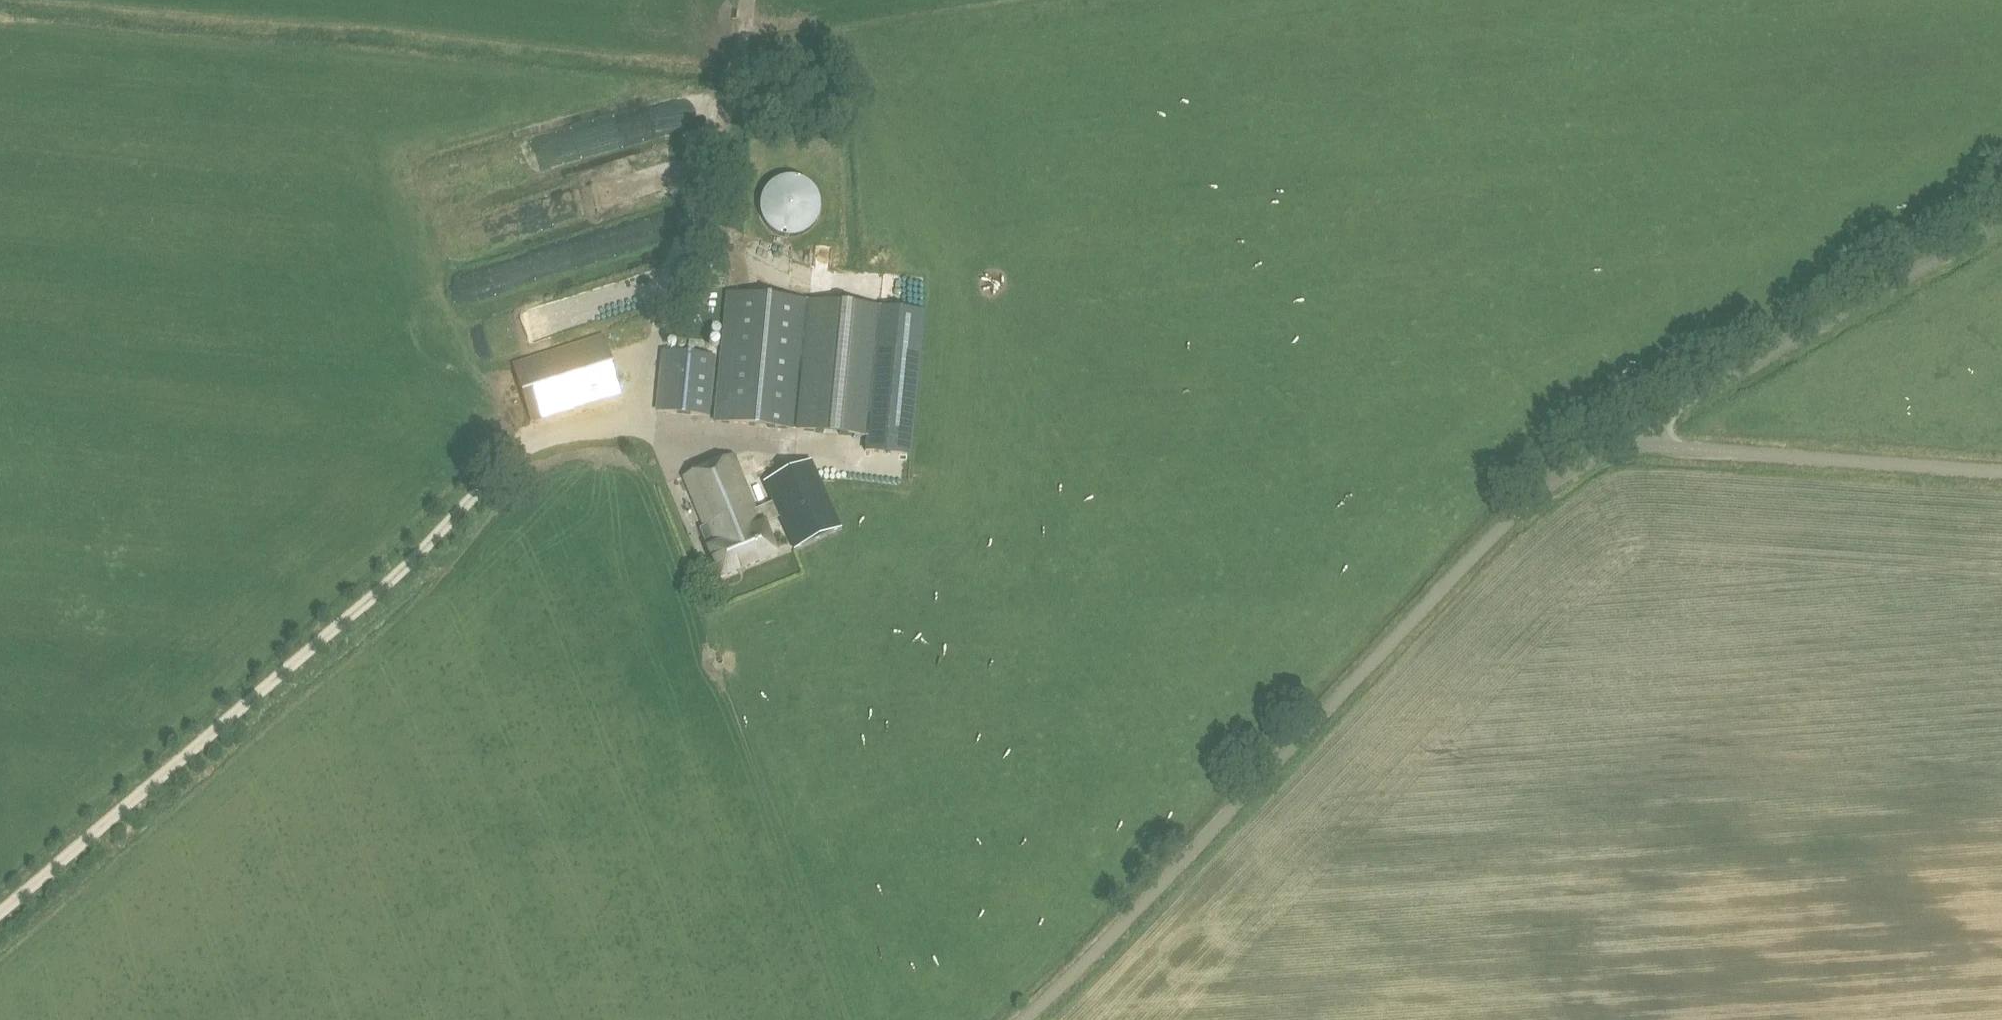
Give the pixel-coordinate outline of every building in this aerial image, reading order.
[(798,235),(801,234),(804,233),(807,231),(809,230),(811,228),(814,226),(816,223),(818,220),(819,217),(820,216),(820,213),(821,210),(821,206),(821,204),(821,201),(820,198),(819,195),(819,194),(817,191),(816,189),(814,187),(812,185),(809,182),(806,180),(803,179),(800,177),(796,176),(793,176),(788,176),(784,177),(782,177),(779,179),(775,180),(772,183),(769,186),(767,189),(765,192),(763,195),(762,197),(762,199),(762,201),(761,203),(761,205),(761,208),(761,210),(762,213),(762,215),(763,216),(764,218),(765,220),(766,222),(767,224),(770,227),(772,230),(775,232),(779,233),(783,235),(788,236),(790,236),(793,236),(796,236),(798,235)] [(802,283),(820,282),(818,254),(801,255),(802,283)] [(716,422),(798,430),(811,301),(729,293),(716,422)] [(811,301),(798,430),(874,438),(887,309),(811,301)] [(622,393),(604,336),(515,364),(533,421),(622,393)] [(717,356),(663,350),(657,412),(710,417),(717,356)] [(733,459),(685,480),(706,529),(701,531),(721,581),(778,557),(764,524),(780,518),(794,548),(838,530),(809,462),(765,480),(774,502),(756,510),(733,459)]
